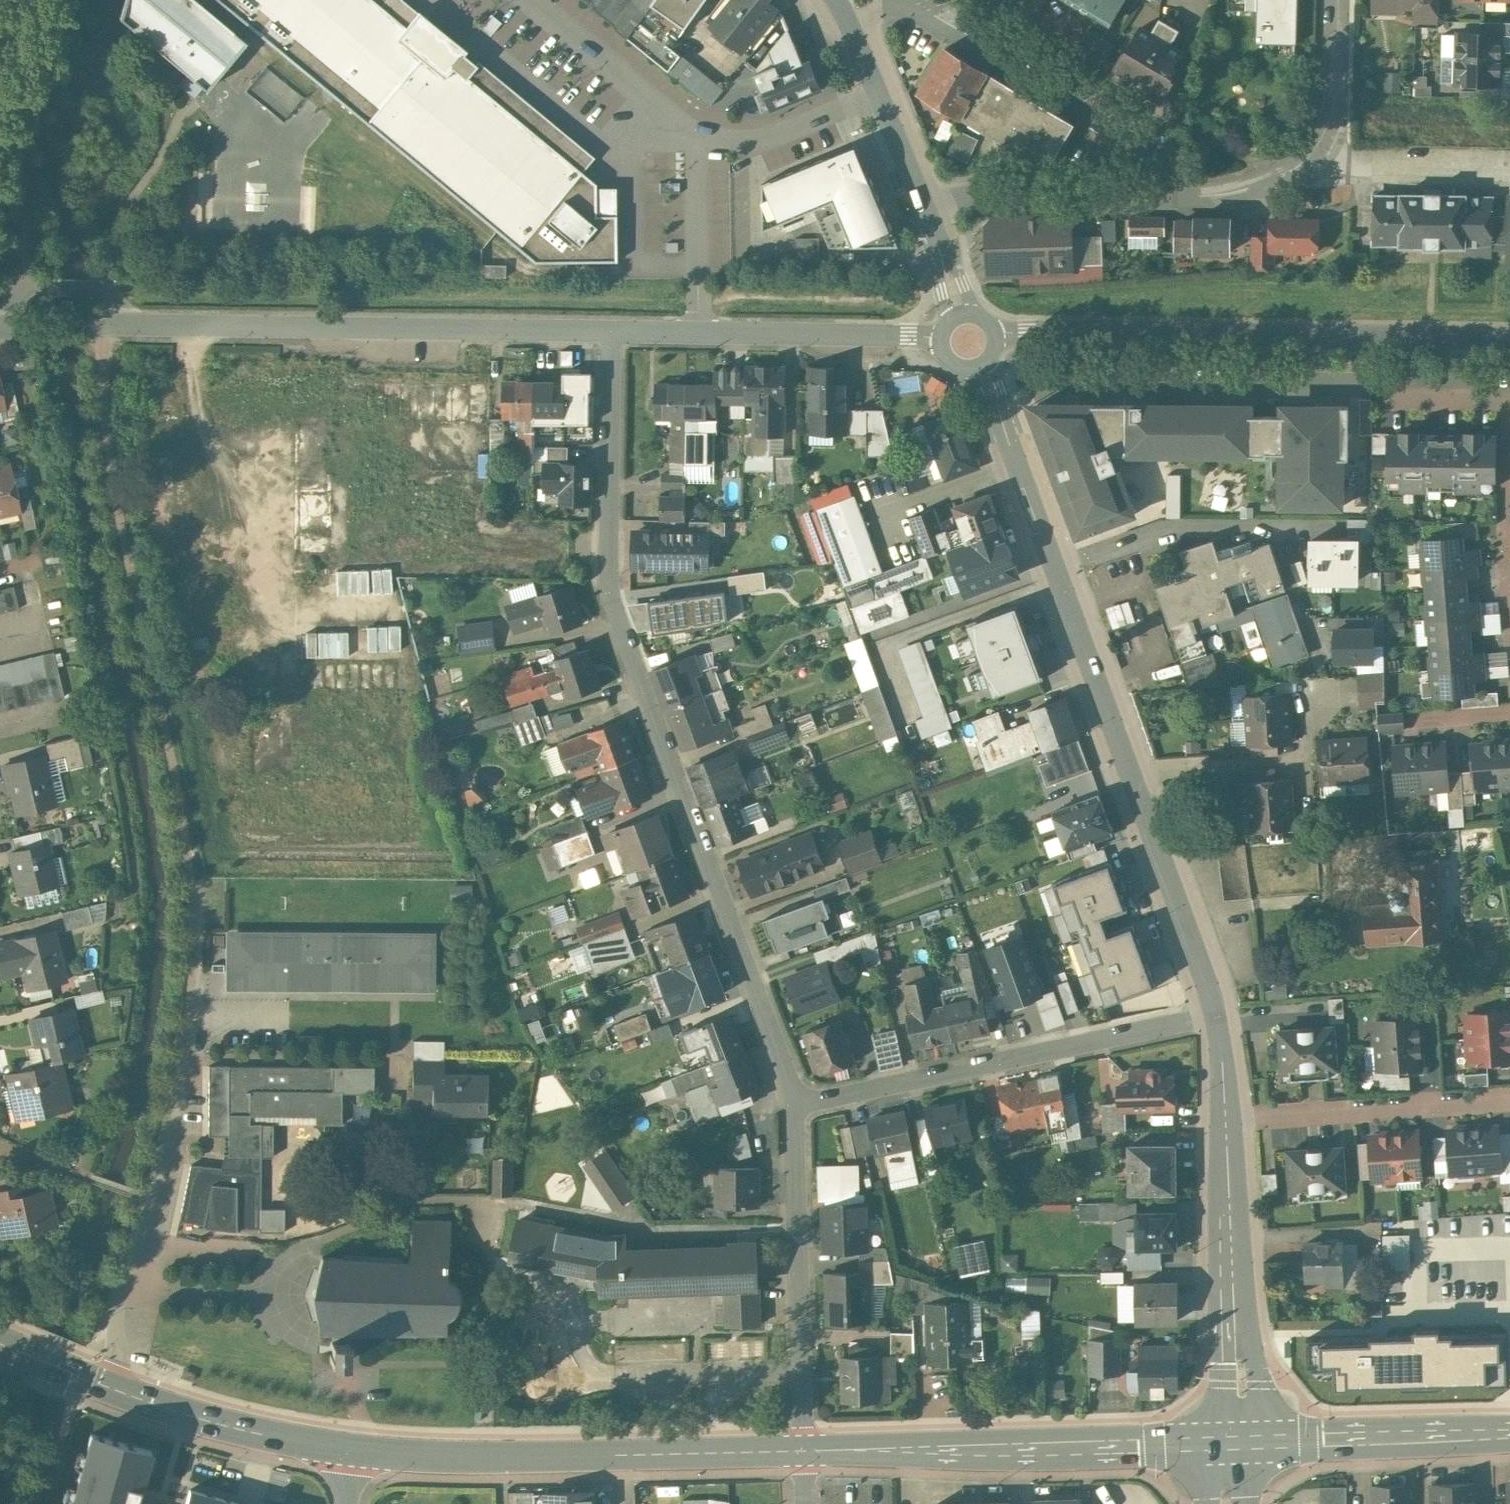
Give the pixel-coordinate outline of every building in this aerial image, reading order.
[(194,0),(124,0),(119,17),(186,73),(178,83),(193,96),(202,86),(205,90),(245,42),(194,0)] [(534,262),(616,262),(615,188),(595,188),(595,184),(581,172),(594,157),(477,61),(474,64),(463,55),(466,51),(418,12),(405,27),(381,7),(387,0),(217,0),(534,262)] [(631,0),(581,0),(615,28),(633,2),(631,0)] [(615,28),(627,38),(639,23),(645,14),(647,12),(651,6),(643,0),(635,0),(633,2),(615,28)] [(652,4),(686,28),(705,0),(655,0),(652,4)] [(706,21),(750,57),(784,15),(767,1),(768,0),(722,0),(706,21)] [(1094,17),(1096,14),(1111,23),(1125,0),(1065,0),(1094,17)] [(1228,10),(1262,11),(1261,38),(1257,38),(1257,39),(1295,40),(1296,0),(1229,0),(1228,10)] [(1372,1),(1383,1),(1383,4),(1389,11),(1398,11),(1404,6),(1415,6),(1414,20),(1421,20),(1422,0),(1372,0),(1372,1)] [(1421,20),(1437,21),(1438,0),(1422,0),(1421,20)] [(490,14),(480,26),(491,35),(501,23),(490,14)] [(659,25),(645,14),(639,23),(653,34),(659,25)] [(1179,30),(1159,19),(1150,34),(1170,46),(1179,30)] [(1480,22),(1480,34),(1501,34),(1501,35),(1509,36),(1509,22),(1480,22)] [(653,34),(639,23),(628,39),(668,72),(679,56),(679,55),(653,34)] [(789,28),(754,71),(757,73),(754,74),(761,92),(765,91),(766,94),(758,98),(762,108),(770,105),(772,110),(822,89),(811,61),(804,63),(789,28)] [(1150,34),(1139,28),(1125,53),(1124,52),(1111,74),(1129,85),(1132,82),(1162,100),(1174,81),(1171,79),(1176,69),(1173,67),(1181,53),(1170,46),(1150,34)] [(1114,45),(1087,29),(1074,52),(1100,67),(1114,45)] [(1480,34),(1457,33),(1456,59),(1502,60),(1502,52),(1500,52),(1501,35),(1501,34),(1480,34)] [(987,72),(946,48),(919,94),(959,118),(987,72)] [(722,91),(679,56),(668,72),(710,106),(722,91)] [(1502,60),(1456,59),(1456,84),(1499,85),(1500,67),(1501,67),(1502,60)] [(251,86),(288,119),(306,98),(288,82),(287,83),(269,67),(251,86)] [(1403,92),(1403,71),(1388,71),(1387,91),(1403,92)] [(1075,125),(987,72),(959,118),(1047,171),(1075,125)] [(1432,95),(1432,74),(1415,75),(1416,96),(1432,95)] [(944,117),(938,137),(948,140),(955,121),(944,117)] [(975,158),(976,133),(958,132),(958,121),(953,120),(951,157),(975,158)] [(854,152),(833,160),(831,155),(762,184),(763,231),(814,210),(830,247),(899,246),(867,170),(862,172),(854,152)] [(1441,189),(1425,189),(1425,194),(1400,194),(1400,195),(1373,195),(1372,245),(1399,245),(1399,247),(1424,247),(1424,249),(1440,249),(1440,247),(1462,248),(1462,256),(1492,256),(1493,210),(1493,197),(1466,197),(1466,195),(1441,194),(1441,189)] [(1508,209),(1508,210),(1493,210),(1492,248),(1508,248),(1508,251),(1509,251),(1509,209),(1508,209)] [(1070,217),(996,219),(989,227),(991,274),(1072,271),(1070,217)] [(1164,218),(1131,217),(1131,233),(1163,234),(1164,218)] [(1105,218),(1106,240),(1119,240),(1118,218),(1105,218)] [(1230,219),(1195,218),(1195,223),(1177,222),(1177,247),(1195,248),(1195,252),(1230,252),(1230,243),(1235,243),(1235,228),(1230,228),(1230,219)] [(1317,221),(1271,219),(1270,238),(1270,251),(1272,251),(1317,252),(1317,221)] [(1102,236),(1082,236),(1083,265),(1087,265),(1103,264),(1102,236)] [(819,238),(795,238),(795,262),(819,262),(819,238)] [(1270,238),(1253,238),(1253,267),(1272,268),(1272,251),(1270,251),(1270,238)] [(678,243),(667,243),(667,252),(678,252),(678,243)] [(505,265),(481,264),(480,276),(505,277),(505,265)] [(1103,264),(1087,265),(1088,281),(1103,280),(1103,264)] [(563,372),(534,372),(534,376),(534,417),(545,417),(590,417),(590,385),(594,385),(594,363),(563,363),(563,372)] [(785,368),(746,366),(746,371),(746,401),(756,401),(755,434),(768,434),(783,434),(785,368)] [(847,369),(809,368),(808,429),(846,429),(847,369)] [(746,371),(724,370),(724,384),(724,401),(730,401),(746,401),(746,371)] [(521,376),(503,378),(503,417),(522,417),(522,430),(520,430),(519,460),(533,460),(533,448),(534,417),(534,376),(521,376)] [(0,383),(0,385),(5,408),(7,416),(18,413),(11,381),(0,383)] [(686,384),(656,384),(656,418),(674,418),(686,418),(686,384)] [(715,431),(700,430),(700,419),(716,419),(717,384),(686,384),(686,418),(685,432),(685,461),(685,464),(715,464),(715,431)] [(746,401),(730,401),(730,417),(745,417),(746,401)] [(1343,403),(1027,403),(1077,537),(1136,514),(1113,453),(1281,453),(1280,507),(1342,508),(1343,403)] [(883,411),(866,410),(867,442),(878,442),(890,442),(883,411)] [(959,412),(925,424),(941,470),(976,458),(959,412)] [(545,417),(534,417),(533,448),(547,448),(547,446),(547,431),(545,431),(545,417)] [(686,418),(674,418),(674,432),(685,432),(686,418)] [(23,441),(23,426),(5,426),(6,442),(23,441)] [(674,432),(672,432),(672,461),(685,461),(685,432),(674,432)] [(1467,438),(1416,437),(1416,433),(1402,433),(1402,437),(1389,437),(1388,487),(1414,487),(1414,489),(1469,490),(1469,488),(1494,488),(1495,438),(1482,438),(1482,433),(1467,433),(1467,438)] [(755,434),(745,434),(744,468),(773,469),(773,456),(768,456),(768,434),(755,434)] [(890,442),(878,442),(878,456),(894,456),(890,442)] [(568,447),(547,446),(547,448),(547,460),(533,460),(533,473),(534,473),(546,473),(546,465),(568,465),(568,447)] [(547,448),(533,448),(533,460),(547,460),(547,448)] [(797,457),(773,456),(773,469),(773,481),(796,482),(797,457)] [(533,460),(519,460),(519,484),(533,483),(533,473),(533,460)] [(0,468),(0,516),(20,512),(20,511),(15,487),(10,464),(2,465),(0,468)] [(568,465),(546,465),(546,473),(546,489),(562,489),(562,502),(589,503),(590,465),(568,465)] [(919,468),(898,474),(903,495),(926,487),(919,468)] [(1169,516),(1183,516),(1184,473),(1170,473),(1169,516)] [(685,474),(662,474),(662,488),(672,488),(672,487),(685,487),(685,474)] [(27,485),(15,487),(20,511),(32,508),(27,485)] [(987,494),(977,498),(973,498),(965,501),(962,503),(954,506),(961,525),(967,542),(1000,529),(987,494)] [(863,503),(856,500),(854,495),(816,510),(843,586),(883,572),(867,529),(870,522),(863,519),(860,510),(863,503)] [(685,497),(661,496),(661,520),(684,521),(685,497)] [(933,508),(910,517),(924,556),(924,557),(926,557),(948,549),(954,546),(947,530),(942,532),(933,508)] [(726,521),(690,521),(690,533),(708,533),(708,535),(725,535),(726,521)] [(1477,521),(1441,524),(1442,539),(1462,537),(1462,539),(1478,537),(1477,521)] [(961,525),(947,530),(954,546),(967,542),(961,525)] [(1000,529),(967,542),(970,550),(980,576),(1013,564),(1000,529)] [(690,533),(634,532),(634,567),(664,568),(667,571),(677,571),(680,568),(695,568),(708,567),(708,535),(708,533),(690,533)] [(1442,539),(1422,540),(1423,553),(1421,553),(1423,567),(1476,563),(1476,564),(1480,563),(1479,549),(1463,551),(1462,539),(1462,537),(1442,539)] [(1251,540),(1217,551),(1213,540),(1181,551),(1186,567),(1173,572),(1176,580),(1156,587),(1170,627),(1194,619),(1214,613),(1232,606),(1225,585),(1245,579),(1245,577),(1254,574),(1262,597),(1285,589),(1270,542),(1253,548),(1251,540)] [(1335,540),(1311,540),(1310,581),(1335,581),(1335,540)] [(1359,541),(1335,540),(1335,581),(1359,581),(1359,541)] [(954,546),(948,549),(951,557),(970,550),(967,542),(954,546)] [(948,549),(926,557),(933,577),(952,570),(947,559),(951,557),(948,549)] [(883,572),(844,586),(848,599),(851,608),(877,599),(933,577),(926,557),(924,557),(924,556),(883,572)] [(1308,582),(1301,560),(1291,564),(1298,585),(1308,582)] [(1476,563),(1423,567),(1424,581),(1425,581),(1426,593),(1466,589),(1465,577),(1477,576),(1476,564),(1476,563)] [(764,571),(728,576),(731,593),(766,588),(764,571)] [(569,585),(539,594),(540,597),(514,605),(516,611),(522,628),(547,620),(550,631),(581,622),(569,585)] [(13,586),(2,589),(7,612),(19,609),(13,586)] [(1466,589),(1426,593),(1427,604),(1426,604),(1427,618),(1479,614),(1479,601),(1467,602),(1466,589)] [(724,591),(649,601),(654,633),(669,631),(690,629),(704,627),(729,620),(724,591)] [(1307,654),(1287,595),(1234,612),(1232,606),(1214,613),(1220,630),(1256,618),(1264,643),(1254,647),(1252,651),(1255,660),(1260,662),(1269,659),(1272,666),(1307,654)] [(839,602),(836,603),(850,641),(862,637),(851,608),(848,599),(839,602)] [(1108,606),(1115,627),(1137,620),(1130,599),(1108,606)] [(1017,604),(967,623),(971,635),(966,637),(972,654),(978,652),(984,668),(978,670),(984,687),(990,685),(995,697),(1045,678),(1034,649),(1040,647),(1034,631),(1028,634),(1017,604)] [(516,611),(510,614),(515,630),(522,628),(516,611)] [(1479,614),(1427,618),(1428,632),(1429,632),(1430,644),(1470,641),(1469,628),(1481,627),(1479,614)] [(1194,619),(1170,627),(1170,628),(1182,663),(1205,655),(1196,630),(1198,629),(1194,619)] [(1373,628),(1335,629),(1335,661),(1373,661),(1373,628)] [(508,629),(485,632),(487,646),(510,644),(508,629)] [(690,629),(669,631),(671,643),(691,640),(690,629)] [(716,637),(705,640),(708,653),(734,646),(730,633),(716,637)] [(870,659),(862,637),(850,641),(847,643),(856,665),(859,663),(870,659)] [(575,641),(552,647),(556,659),(578,652),(575,641)] [(922,641),(899,650),(925,720),(917,723),(924,740),(955,729),(922,641)] [(1470,641),(1430,644),(1431,656),(1430,656),(1431,670),(1484,666),(1483,653),(1471,654),(1470,641)] [(556,659),(554,659),(557,667),(563,689),(566,698),(602,687),(589,649),(578,652),(556,659)] [(54,652),(42,655),(47,677),(59,674),(54,652)] [(693,653),(653,668),(668,709),(720,690),(711,666),(699,670),(693,653)] [(42,655),(30,658),(36,680),(47,677),(42,655)] [(30,658),(19,660),(24,682),(36,680),(30,658)] [(870,659),(859,663),(869,690),(879,685),(870,659)] [(19,660),(7,663),(12,685),(24,682),(19,660)] [(0,665),(0,686),(0,688),(12,685),(7,663),(0,665)] [(1484,666),(1431,670),(1432,684),(1433,684),(1434,696),(1462,694),(1474,693),(1473,680),(1485,679),(1484,666)] [(532,667),(504,676),(506,683),(505,683),(512,704),(529,699),(537,697),(530,676),(534,674),(532,667)] [(534,674),(530,676),(537,697),(563,689),(557,667),(534,674)] [(59,674),(47,677),(52,699),(64,696),(59,674)] [(1384,674),(1357,675),(1360,707),(1376,706),(1376,702),(1384,702),(1384,674)] [(47,677),(36,680),(41,702),(52,699),(47,677)] [(36,680),(24,682),(29,704),(41,702),(36,680)] [(24,682),(12,685),(17,707),(29,704),(24,682)] [(1273,682),(1245,684),(1246,696),(1274,694),(1273,682)] [(12,685),(0,688),(6,710),(17,707),(12,685)] [(869,690),(865,691),(873,715),(888,709),(880,686),(879,685),(869,690)] [(720,690),(668,709),(682,747),(729,729),(721,707),(725,705),(720,690)] [(1497,692),(1474,693),(1478,697),(1478,706),(1498,704),(1497,692)] [(1246,696),(1245,696),(1247,721),(1289,717),(1288,708),(1289,708),(1288,693),(1274,694),(1246,696)] [(1474,693),(1462,694),(1463,707),(1478,706),(1478,697),(1474,693)] [(1063,699),(1031,711),(1035,721),(1042,741),(1045,749),(1077,737),(1063,699)] [(533,703),(514,709),(518,721),(537,716),(533,703)] [(578,725),(573,707),(518,723),(523,741),(578,725)] [(888,709),(873,715),(882,740),(897,735),(888,709)] [(996,711),(974,719),(982,740),(1003,732),(996,711)] [(803,730),(817,725),(813,712),(798,716),(803,730)] [(620,717),(588,729),(589,730),(599,758),(604,770),(635,758),(620,717)] [(1289,717),(1247,721),(1249,745),(1278,743),(1292,742),(1291,727),(1290,727),(1289,717)] [(1380,723),(1382,735),(1408,729),(1406,717),(1380,723)] [(758,718),(737,726),(742,738),(750,735),(763,730),(758,718)] [(1003,732),(982,740),(992,768),(1033,753),(1030,745),(1042,741),(1035,721),(1003,732)] [(763,730),(750,735),(756,752),(790,739),(783,722),(763,730)] [(589,730),(559,741),(569,769),(599,758),(589,730)] [(77,735),(44,743),(49,760),(64,757),(67,769),(84,765),(81,753),(77,735)] [(1367,736),(1352,738),(1353,739),(1343,740),(1346,781),(1371,780),(1367,737),(1367,736)] [(1379,736),(1367,737),(1371,780),(1371,792),(1384,791),(1379,736)] [(1089,770),(1077,737),(1045,749),(1049,760),(1039,764),(1047,785),(1089,770)] [(1333,739),(1318,740),(1321,783),(1346,781),(1343,740),(1333,740),(1333,739)] [(1504,742),(1504,740),(1497,741),(1501,787),(1509,786),(1509,742),(1504,742)] [(569,769),(559,741),(550,745),(561,772),(569,769)] [(1491,743),(1471,745),(1472,771),(1473,772),(1475,772),(1477,789),(1501,787),(1497,741),(1490,741),(1491,743)] [(1278,743),(1250,745),(1251,757),(1279,755),(1278,743)] [(1445,743),(1419,745),(1423,790),(1438,789),(1438,786),(1448,785),(1445,743)] [(1419,745),(1394,746),(1397,789),(1407,788),(1408,791),(1423,790),(1419,745)] [(723,754),(690,766),(705,807),(737,795),(752,789),(746,771),(742,772),(735,753),(724,757),(723,754)] [(43,756),(2,765),(7,782),(9,782),(17,813),(54,804),(43,756)] [(635,758),(604,770),(607,779),(616,801),(617,805),(648,793),(635,758)] [(1276,768),(1248,770),(1248,782),(1277,780),(1276,768)] [(1472,771),(1461,771),(1463,804),(1476,803),(1475,789),(1477,789),(1475,772),(1473,772),(1472,771)] [(607,779),(581,789),(589,811),(616,801),(607,779)] [(1248,782),(1247,782),(1249,807),(1292,804),(1291,794),(1292,794),(1291,779),(1277,780),(1248,782)] [(737,795),(705,807),(720,846),(759,831),(754,820),(747,823),(737,795)] [(1099,795),(1053,811),(1067,850),(1086,843),(1103,837),(1109,837),(1113,833),(1113,828),(1109,825),(1099,795)] [(1292,804),(1249,807),(1251,832),(1295,828),(1294,813),(1293,813),(1292,804)] [(581,813),(547,826),(554,844),(588,831),(581,813)] [(1316,814),(1300,816),(1302,839),(1318,838),(1316,814)] [(658,815),(608,833),(606,838),(610,848),(622,844),(632,870),(639,867),(673,855),(658,815)] [(767,828),(762,817),(754,820),(759,831),(767,828)] [(40,830),(11,837),(15,852),(43,845),(40,830)] [(588,831),(554,844),(562,866),(596,854),(588,831)] [(871,834),(841,844),(850,870),(880,860),(871,834)] [(781,846),(741,861),(753,894),(795,879),(794,877),(823,866),(822,862),(825,858),(823,851),(811,848),(806,836),(781,845),(781,846)] [(890,857),(903,852),(898,838),(885,843),(890,857)] [(1086,843),(1067,850),(1070,859),(1090,852),(1086,843)] [(15,852),(11,853),(20,893),(24,892),(56,884),(47,844),(43,845),(15,852)] [(554,844),(543,848),(551,870),(562,866),(554,844)] [(1244,844),(1217,846),(1224,900),(1251,897),(1244,844)] [(673,855),(639,867),(645,883),(626,891),(635,914),(688,895),(673,855)] [(1392,904),(1365,906),(1368,942),(1443,936),(1440,900),(1437,859),(1400,863),(1402,892),(1397,892),(1393,889),(1388,894),(1391,898),(1392,904)] [(1101,917),(1125,908),(1109,864),(1054,884),(1074,938),(1081,936),(1105,1003),(1153,986),(1131,926),(1108,935),(1101,917)] [(583,873),(588,886),(603,880),(597,867),(583,873)] [(56,884),(24,892),(28,906),(63,897),(60,883),(56,884)] [(471,886),(454,886),(454,900),(471,900),(471,886)] [(819,886),(796,894),(800,906),(823,898),(819,886)] [(800,906),(764,919),(777,953),(810,941),(827,934),(827,933),(822,920),(826,919),(826,917),(830,916),(823,898),(800,906)] [(1455,898),(1440,900),(1443,936),(1458,935),(1455,898)] [(88,905),(61,912),(66,929),(92,923),(88,905)] [(694,913),(645,931),(661,971),(709,952),(694,913)] [(612,916),(579,929),(584,943),(617,931),(612,916)] [(1020,920),(982,934),(1009,1007),(1047,993),(1020,920)] [(617,931),(584,943),(590,959),(607,952),(610,961),(634,952),(625,928),(617,931)] [(53,930),(16,940),(23,970),(26,982),(44,978),(46,984),(65,979),(53,930)] [(874,930),(839,943),(844,956),(877,944),(874,930)] [(834,931),(827,933),(827,934),(810,941),(815,952),(839,943),(834,931)] [(400,941),(392,941),(392,935),(350,935),(350,941),(312,941),(312,935),(280,934),(280,935),(231,935),(230,964),(229,964),(229,971),(281,971),(281,970),(289,970),(289,986),(311,987),(311,986),(399,986),(399,987),(406,987),(406,986),(430,986),(431,937),(407,936),(407,935),(400,935),(400,941)] [(0,944),(0,975),(23,970),(16,940),(0,944)] [(975,949),(959,953),(967,991),(972,989),(988,985),(975,949)] [(709,952),(661,971),(669,994),(662,996),(668,1013),(724,992),(709,952)] [(828,962),(786,977),(799,1012),(840,997),(828,962)] [(1068,1010),(1078,1008),(1070,970),(1059,972),(1068,1010)] [(83,989),(98,987),(96,971),(81,973),(83,989)] [(929,978),(905,984),(912,1013),(935,1008),(929,978)] [(79,1006),(107,1000),(104,987),(76,993),(79,1006)] [(1423,992),(1413,992),(1414,1002),(1424,1002),(1423,992)] [(990,1030),(981,995),(945,1003),(945,1005),(953,1039),(990,1030)] [(1342,998),(1329,999),(1330,1022),(1344,1021),(1342,998)] [(912,1013),(906,1015),(914,1048),(953,1039),(945,1005),(935,1008),(912,1013)] [(58,1018),(32,1024),(41,1062),(32,1065),(32,1067),(58,1061),(81,1055),(70,1009),(57,1012),(58,1018)] [(1466,1014),(1468,1038),(1509,1036),(1509,1011),(1466,1014)] [(646,1012),(614,1024),(620,1041),(652,1029),(646,1012)] [(731,1013),(682,1032),(689,1050),(706,1044),(713,1062),(745,1050),(731,1013)] [(1418,1015),(1391,1017),(1392,1020),(1375,1021),(1376,1045),(1422,1042),(1422,1035),(1420,1035),(1418,1015)] [(840,1021),(807,1033),(816,1058),(814,1061),(816,1068),(821,1071),(828,1070),(834,1065),(854,1060),(846,1038),(850,1037),(848,1031),(844,1033),(840,1021)] [(1333,1027),(1279,1030),(1282,1071),(1290,1071),(1290,1079),(1329,1077),(1328,1068),(1336,1068),(1333,1027)] [(876,1032),(882,1067),(905,1063),(899,1028),(876,1032)] [(1468,1038),(1470,1063),(1487,1062),(1487,1064),(1509,1062),(1509,1036),(1468,1038)] [(444,1041),(414,1040),(413,1054),(444,1055),(444,1041)] [(1422,1042),(1376,1045),(1378,1069),(1395,1068),(1395,1071),(1422,1069),(1421,1048),(1423,1048),(1422,1042)] [(713,1062),(681,1074),(687,1091),(698,1122),(749,1103),(746,1094),(759,1089),(745,1050),(713,1062)] [(490,1074),(439,1073),(439,1061),(444,1061),(444,1060),(413,1060),(413,1098),(433,1098),(433,1114),(489,1114),(490,1074)] [(32,1067),(8,1073),(18,1119),(69,1107),(58,1061),(32,1067)] [(271,1066),(209,1066),(209,1135),(228,1136),(228,1168),(261,1172),(261,1156),(273,1156),(274,1123),(341,1124),(341,1093),(374,1092),(375,1066),(334,1067),(317,1067),(271,1067),(271,1066)] [(1039,1074),(1041,1081),(1046,1107),(1051,1128),(1070,1125),(1061,1069),(1039,1074)] [(1160,1069),(1130,1070),(1131,1103),(1131,1110),(1175,1109),(1175,1107),(1178,1104),(1178,1095),(1175,1093),(1174,1075),(1160,1075),(1160,1069)] [(1488,1072),(1464,1074),(1465,1087),(1489,1085),(1488,1072)] [(681,1074),(672,1078),(678,1094),(687,1091),(681,1074)] [(1409,1076),(1379,1078),(1380,1093),(1410,1091),(1409,1076)] [(1041,1081),(1000,1090),(1003,1104),(1005,1103),(1006,1108),(1004,1109),(1005,1114),(1008,1131),(1010,1131),(1032,1126),(1029,1116),(1043,1113),(1046,1107),(1041,1081)] [(964,1099),(927,1106),(929,1116),(935,1142),(935,1143),(972,1135),(964,1099)] [(1131,1103),(1102,1103),(1104,1133),(1119,1130),(1126,1130),(1126,1110),(1131,1110),(1131,1103)] [(906,1112),(870,1118),(875,1150),(876,1151),(886,1149),(891,1175),(916,1171),(906,1112)] [(1008,1131),(1005,1114),(989,1117),(996,1149),(1013,1145),(1010,1131),(1008,1131)] [(929,1116),(916,1119),(925,1162),(939,1159),(935,1143),(935,1142),(929,1116)] [(870,1122),(860,1124),(865,1152),(875,1150),(870,1122)] [(1498,1126),(1478,1128),(1478,1126),(1465,1127),(1465,1129),(1447,1130),(1449,1159),(1450,1172),(1461,1171),(1461,1173),(1488,1171),(1488,1169),(1501,1168),(1498,1126)] [(1408,1131),(1394,1132),(1397,1178),(1420,1176),(1421,1176),(1418,1132),(1408,1133),(1408,1131)] [(1387,1135),(1369,1136),(1370,1142),(1373,1178),(1383,1177),(1384,1179),(1397,1178),(1394,1132),(1387,1132),(1387,1135)] [(485,1153),(486,1136),(467,1135),(467,1152),(485,1153)] [(1448,1136),(1433,1137),(1435,1160),(1449,1159),(1448,1136)] [(1370,1142),(1358,1143),(1360,1179),(1373,1178),(1370,1142)] [(1175,1145),(1131,1146),(1131,1192),(1175,1191),(1175,1145)] [(1342,1147),(1288,1151),(1291,1192),(1298,1191),(1299,1200),(1338,1197),(1337,1188),(1345,1188),(1342,1147)] [(637,1194),(607,1150),(585,1164),(615,1209),(637,1194)] [(510,1169),(495,1169),(495,1195),(511,1195),(512,1159),(510,1159),(510,1169)] [(228,1168),(191,1164),(180,1219),(203,1225),(203,1226),(236,1230),(236,1228),(259,1228),(260,1228),(260,1208),(261,1172),(228,1168)] [(830,1198),(830,1207),(844,1207),(843,1203),(864,1203),(864,1195),(859,1195),(858,1166),(820,1167),(821,1199),(830,1198)] [(759,1167),(720,1168),(720,1192),(717,1191),(717,1206),(727,1206),(759,1206),(759,1167)] [(884,1174),(870,1176),(874,1190),(888,1188),(884,1174)] [(1420,1176),(1397,1178),(1398,1189),(1421,1188),(1420,1176)] [(14,1189),(0,1192),(0,1222),(2,1232),(54,1221),(47,1191),(16,1198),(14,1189)] [(1084,1203),(1084,1219),(1118,1218),(1117,1202),(1084,1203)] [(864,1203),(843,1203),(844,1207),(830,1207),(825,1208),(827,1250),(858,1248),(867,1248),(865,1203),(864,1203)] [(717,1206),(705,1206),(705,1218),(727,1217),(727,1206),(717,1206)] [(285,1208),(260,1208),(260,1228),(259,1228),(259,1231),(285,1232),(285,1208)] [(1175,1211),(1137,1212),(1137,1230),(1128,1230),(1128,1248),(1176,1246),(1175,1211)] [(453,1220),(411,1219),(411,1261),(403,1261),(402,1257),(344,1253),(343,1258),(322,1256),(318,1270),(328,1271),(327,1317),(317,1318),(320,1332),(331,1332),(330,1338),(330,1360),(348,1361),(348,1339),(346,1339),(346,1332),(450,1332),(451,1318),(458,1313),(463,1306),(465,1298),(463,1290),(458,1283),(451,1278),(453,1220)] [(730,1243),(730,1247),(626,1250),(625,1236),(610,1237),(520,1220),(512,1260),(602,1279),(602,1294),(628,1293),(628,1289),(727,1286),(728,1325),(758,1324),(757,1287),(760,1287),(759,1242),(730,1243)] [(1383,1235),(1383,1269),(1410,1268),(1409,1235),(1383,1235)] [(956,1246),(962,1275),(991,1270),(985,1240),(956,1246)] [(1342,1243),(1305,1243),(1305,1279),(1325,1279),(1325,1288),(1343,1288),(1342,1243)] [(867,1248),(858,1248),(858,1261),(889,1260),(886,1247),(867,1248)] [(1118,1265),(1117,1255),(1101,1255),(1101,1266),(1118,1265)] [(889,1260),(858,1261),(859,1274),(870,1274),(870,1284),(893,1282),(889,1260)] [(327,1317),(328,1271),(318,1270),(312,1294),(317,1318),(327,1317)] [(1125,1281),(1125,1271),(1104,1270),(1104,1280),(1125,1281)] [(859,1274),(828,1276),(829,1319),(871,1318),(870,1284),(870,1274),(859,1274)] [(929,1282),(911,1277),(913,1314),(929,1313),(929,1305),(930,1305),(930,1297),(929,1282)] [(1177,1283),(1137,1283),(1137,1321),(1178,1321),(1177,1283)] [(948,1296),(937,1291),(932,1297),(930,1297),(930,1305),(948,1305),(948,1296)] [(930,1305),(929,1305),(929,1313),(931,1361),(969,1359),(968,1338),(967,1304),(948,1305),(930,1305)] [(1453,1385),(1507,1383),(1506,1333),(1440,1334),(1440,1328),(1413,1329),(1413,1335),(1307,1337),(1308,1368),(1334,1367),(1335,1388),(1389,1387),(1389,1383),(1401,1382),(1401,1388),(1441,1387),(1441,1382),(1453,1381),(1453,1385)] [(914,1333),(892,1332),(893,1358),(896,1358),(915,1357),(914,1333)] [(984,1338),(968,1338),(969,1359),(984,1359),(984,1338)] [(1119,1338),(1089,1339),(1090,1375),(1120,1374),(1119,1338)] [(870,1344),(850,1345),(850,1354),(843,1355),(844,1400),(889,1398),(889,1382),(897,1382),(896,1358),(893,1358),(880,1358),(879,1354),(870,1354),(870,1344)] [(1179,1355),(1141,1355),(1140,1394),(1165,1394),(1165,1388),(1179,1388),(1179,1355)] [(91,1433),(70,1503),(136,1503),(137,1500),(151,1450),(91,1433)] [(1432,1484),(1433,1503),(1475,1503),(1474,1483),(1432,1484)] [(1135,1489),(1143,1503),(1155,1503),(1144,1484),(1135,1489)] [(1374,1485),(1374,1503),(1407,1503),(1407,1485),(1374,1485)] [(1346,1486),(1320,1487),(1320,1503),(1347,1503),(1346,1486)] [(545,1488),(545,1503),(595,1503),(595,1487),(545,1488)] [(190,1489),(185,1503),(243,1503),(190,1489)]
